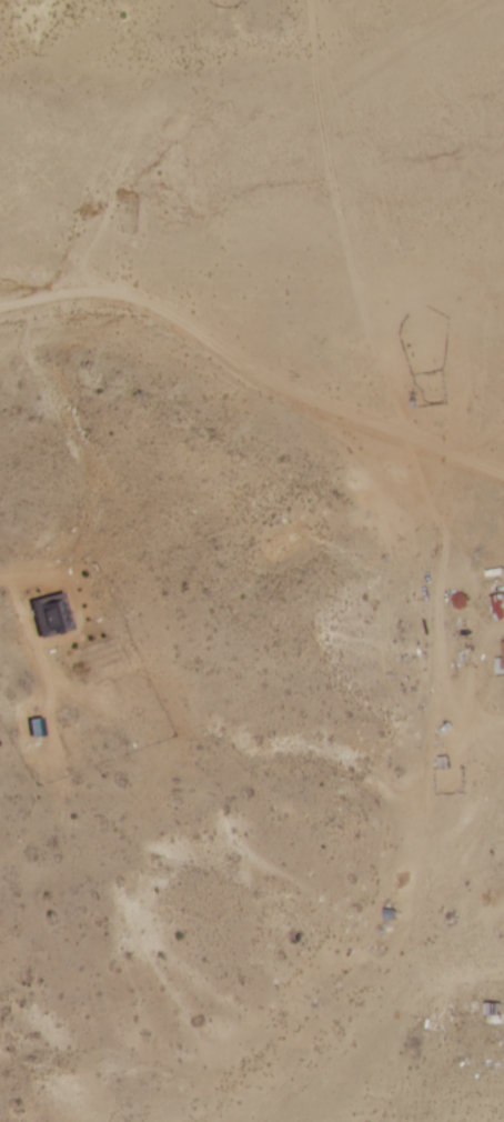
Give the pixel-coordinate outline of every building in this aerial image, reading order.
[(74,628),(65,592),(33,600),(42,636),(74,628)] [(494,595),(494,618),(503,618),(503,595),(494,595)] [(502,1003),(487,1002),(487,1016),(502,1016),(502,1003)]
